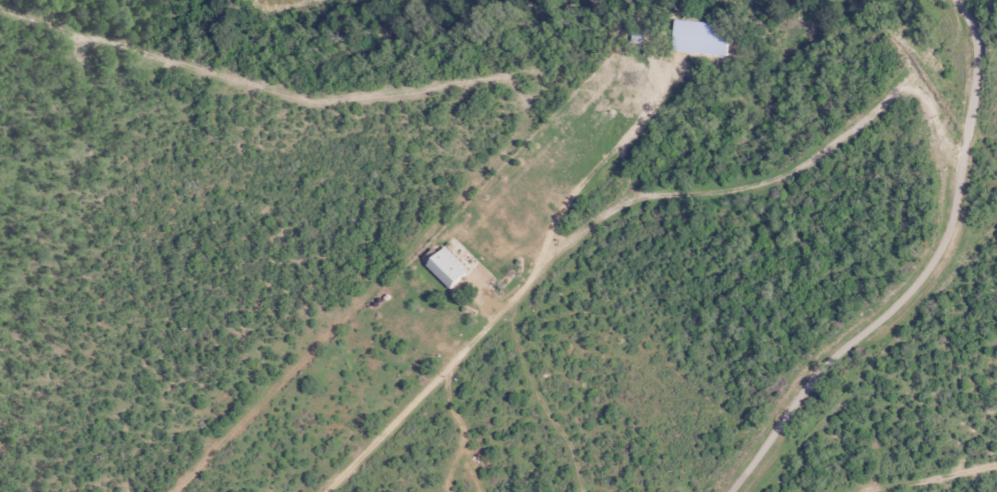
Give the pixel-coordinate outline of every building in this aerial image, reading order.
[(730,55),(732,23),(679,20),(678,52),(730,55)] [(427,266),(451,290),(471,270),(446,246),(427,266)]
